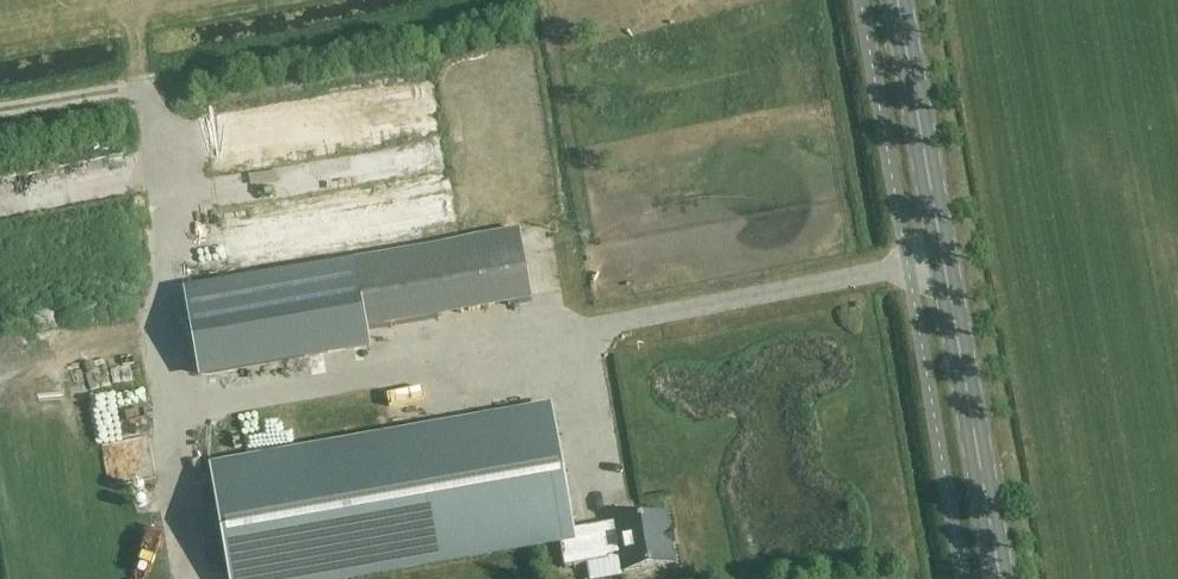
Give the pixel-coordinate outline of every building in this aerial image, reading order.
[(367,331),(532,302),(520,231),(355,260),(367,331)] [(181,291),(196,375),(370,344),(367,331),(355,260),(181,291)] [(617,523),(573,530),(553,410),(212,470),(231,578),(338,578),(560,540),(565,568),(609,561),(608,558),(621,556),(624,572),(674,564),(665,514),(617,523)]
